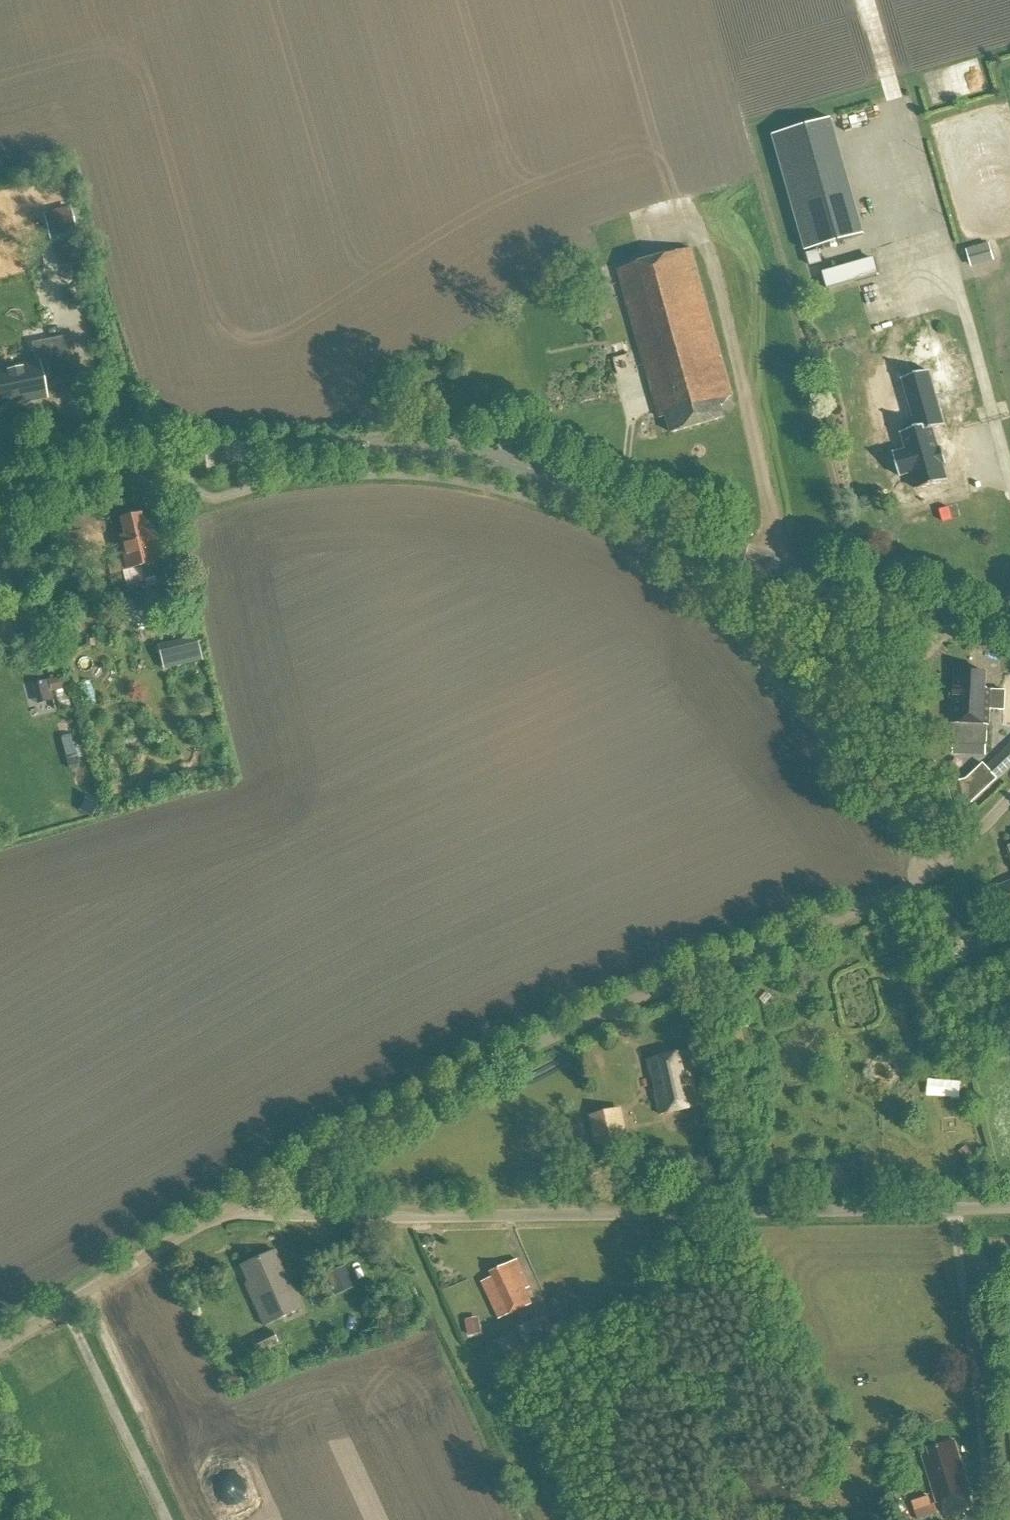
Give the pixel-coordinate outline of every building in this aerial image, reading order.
[(865,235),(832,120),(772,137),(805,252),(865,235)] [(72,208),(43,215),(49,236),(77,229),(72,208)] [(79,239),(56,245),(61,266),(84,260),(79,239)] [(992,242),(968,248),(974,267),(997,261),(992,242)] [(722,409),(732,396),(691,250),(618,271),(658,412),(665,410),(672,434),(725,419),(722,409)] [(819,252),(807,255),(810,267),(823,264),(819,252)] [(0,369),(0,410),(47,401),(45,389),(79,382),(70,337),(32,344),(35,362),(0,369)] [(902,439),(887,443),(895,471),(900,470),(909,468),(915,491),(944,482),(938,459),(940,458),(941,460),(942,459),(937,439),(936,439),(936,441),(934,442),(928,421),(939,419),(927,370),(901,377),(912,418),(898,421),(902,439)] [(126,572),(158,564),(150,530),(144,531),(141,515),(120,520),(125,542),(120,543),(126,572)] [(986,757),(987,747),(988,726),(989,726),(990,710),(1004,711),(1005,692),(991,692),(991,691),(986,691),(987,674),(956,673),(953,724),(955,724),(953,745),(953,755),(986,757)] [(1006,783),(1000,777),(1009,768),(1009,746),(969,784),(968,779),(953,783),(958,806),(973,802),(979,809),(1006,783)] [(991,891),(1000,913),(1009,910),(1009,884),(991,891)] [(661,1116),(700,1107),(687,1053),(649,1062),(661,1116)] [(597,1147),(621,1142),(614,1112),(591,1117),(597,1147)] [(263,1327),(301,1310),(275,1252),(248,1264),(255,1280),(244,1285),(263,1327)] [(499,1321),(533,1305),(526,1291),(531,1289),(518,1261),(491,1273),(493,1278),(482,1283),(499,1321)] [(348,1264),(328,1272),(337,1294),(357,1286),(348,1264)] [(470,1335),(485,1333),(483,1316),(468,1318),(470,1335)] [(528,1350),(547,1341),(538,1320),(518,1329),(528,1350)] [(256,1353),(277,1343),(272,1332),(251,1342),(256,1353)] [(938,1503),(970,1493),(954,1443),(930,1450),(932,1457),(924,1459),(938,1503)]
